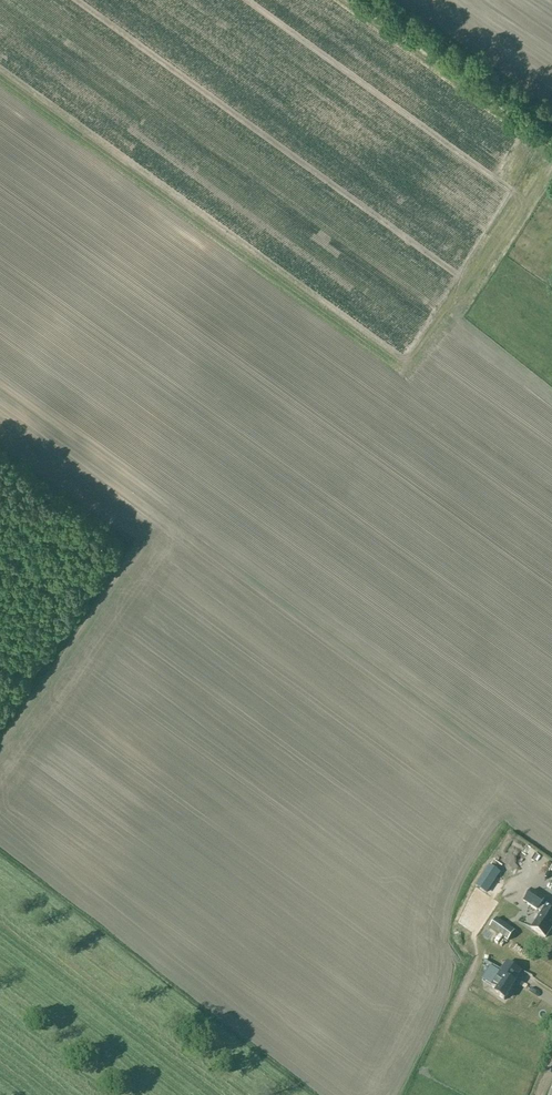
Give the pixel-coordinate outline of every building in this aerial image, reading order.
[(531,928),(545,938),(551,927),(551,913),(540,905),(545,899),(531,890),(524,902),(537,910),(541,913),(531,928)] [(479,907),(472,918),(477,921),(478,919),(508,941),(515,932),(479,907)] [(494,965),(489,973),(497,977),(491,986),(497,990),(494,993),(504,1000),(515,983),(514,982),(520,972),(506,963),(501,970),(494,965)]
